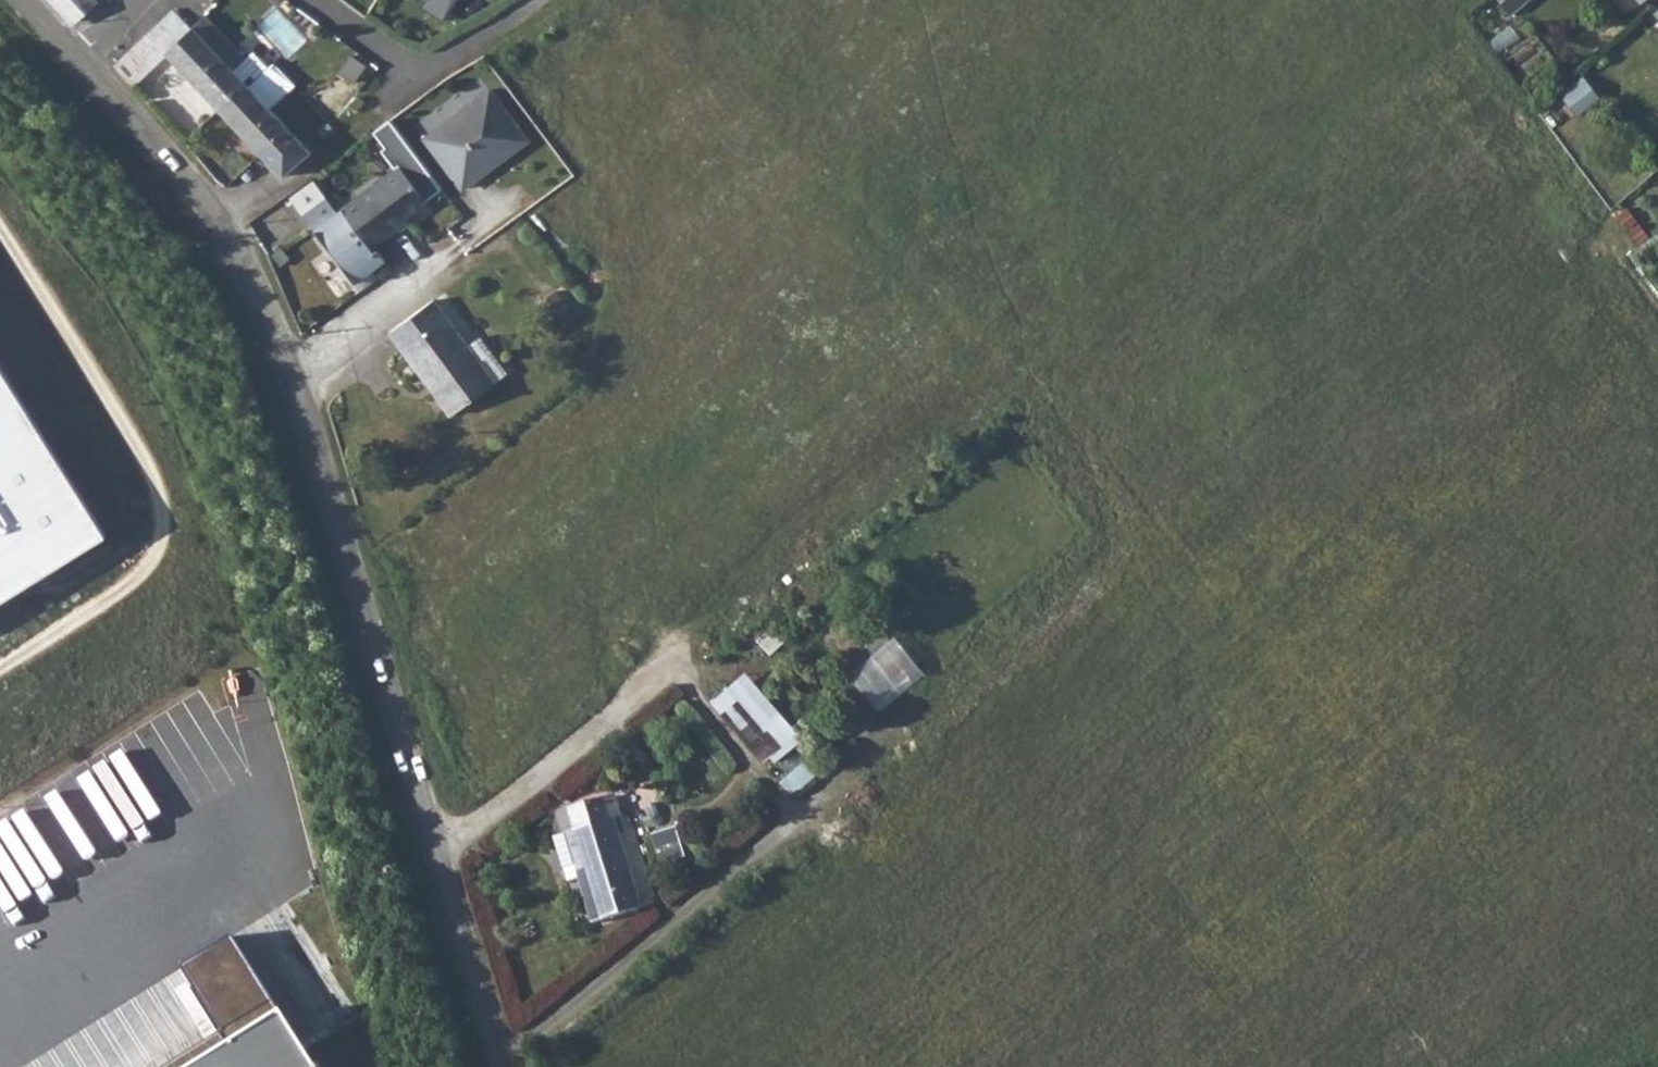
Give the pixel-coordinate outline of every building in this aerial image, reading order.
[(74,22),(95,1),(96,0),(53,0),(74,22)] [(1511,14),(1527,0),(1498,0),(1511,14)] [(174,9),(114,66),(133,87),(169,54),(219,108),(246,82),(246,81),(259,67),(265,62),(254,50),(248,56),(207,12),(192,28),(174,9)] [(341,119),(372,64),(349,51),(318,106),(341,119)] [(256,80),(274,63),(269,58),(259,67),(246,81),(246,82),(256,80)] [(246,82),(219,108),(263,154),(283,175),(310,148),(268,105),(292,82),(290,81),(274,63),(256,80),(246,82)] [(434,129),(473,179),(488,168),(485,163),(534,125),(499,80),(434,129)] [(409,156),(352,200),(383,239),(386,237),(420,211),(417,207),(437,191),(409,156)] [(314,178),(291,196),(355,283),(375,268),(397,251),(389,241),(386,243),(383,239),(354,202),(349,206),(329,180),(321,186),(314,178)] [(391,332),(450,415),(495,382),(467,346),(433,299),(391,332)] [(44,575),(109,534),(0,360),(0,602),(44,575)] [(898,634),(852,671),(882,708),(928,672),(898,634)] [(761,720),(787,751),(805,736),(750,669),(716,698),(745,733),(761,720)] [(558,810),(565,832),(578,876),(586,873),(594,898),(586,900),(593,922),(640,907),(637,899),(613,817),(621,815),(615,793),(558,810)] [(655,832),(662,863),(687,857),(681,826),(655,832)] [(192,1066),(314,1066),(280,1012),(192,1066)]
